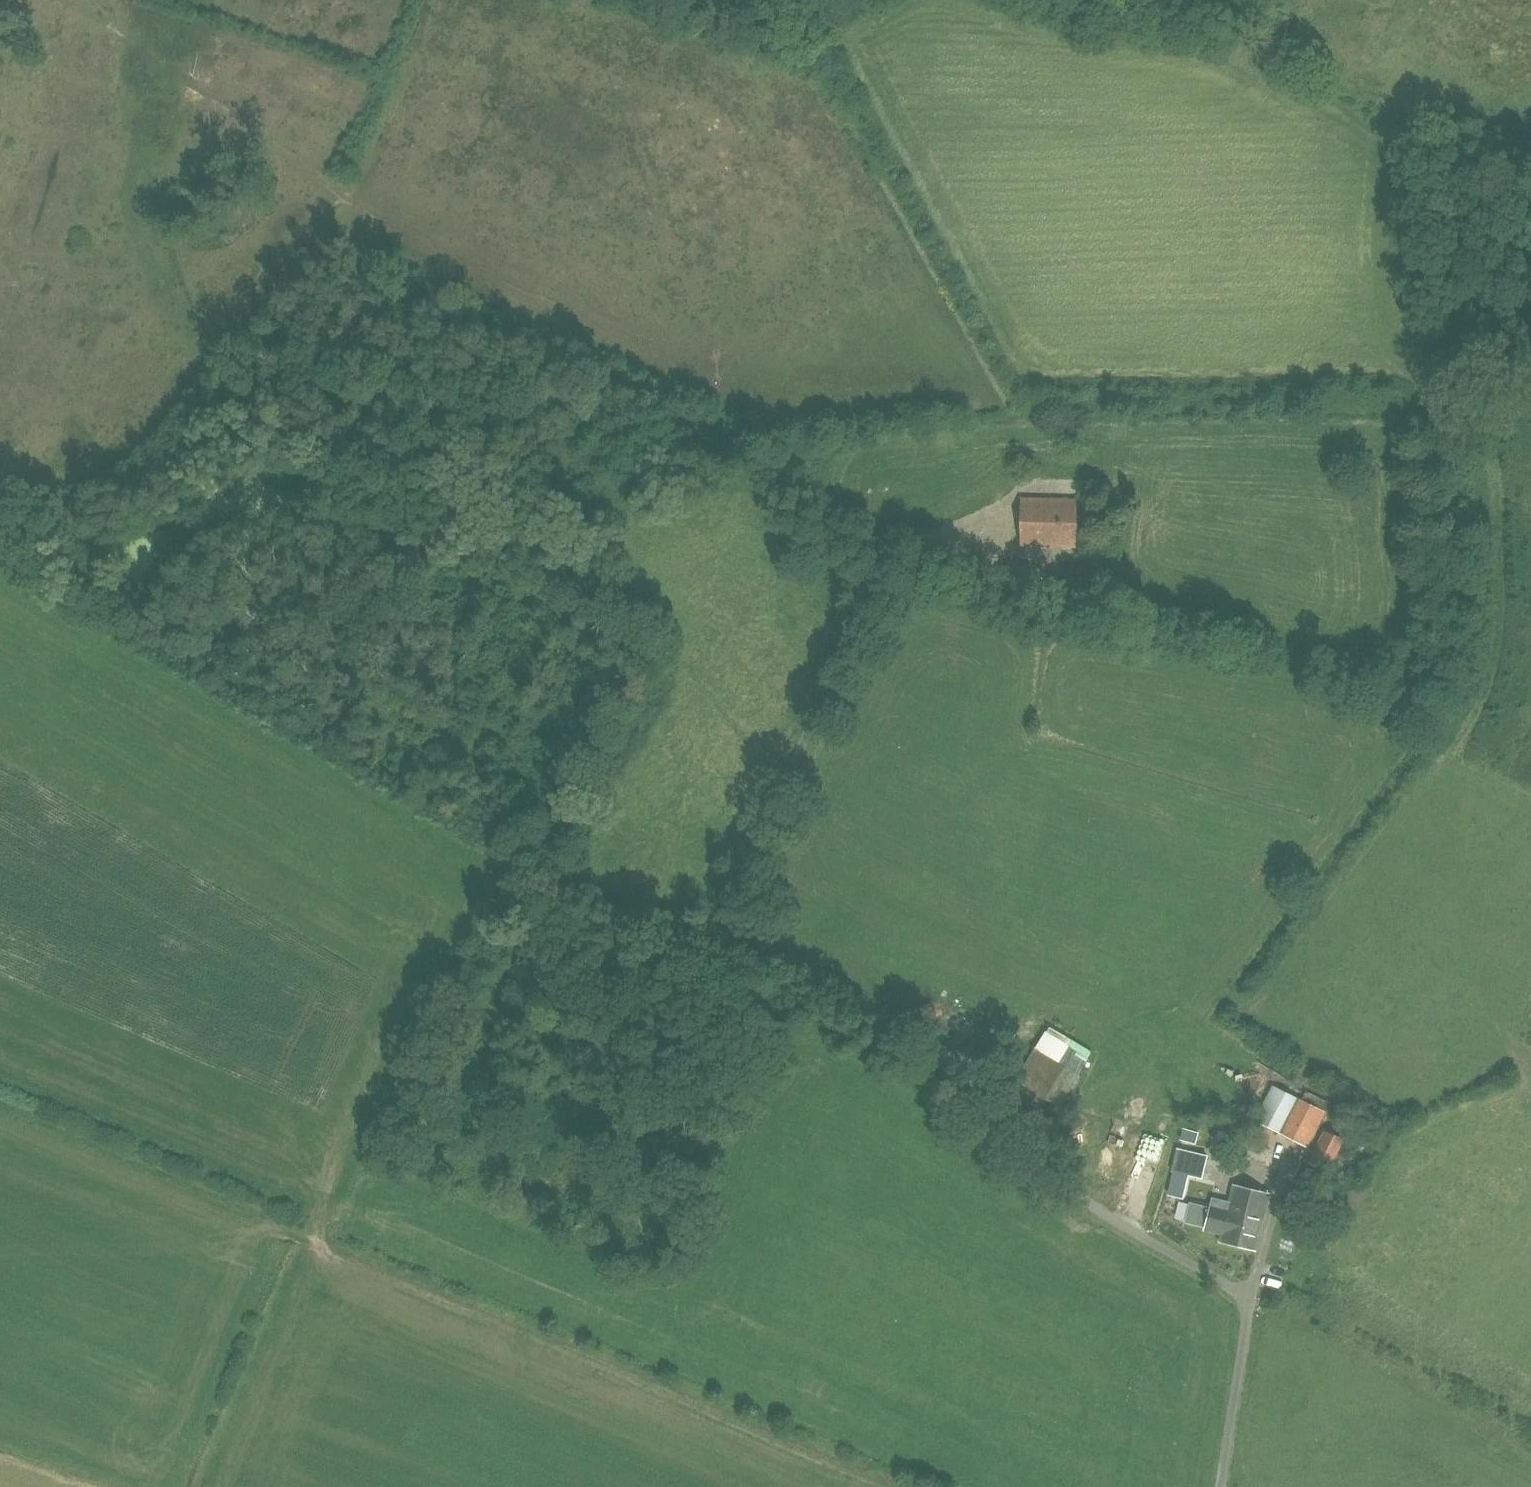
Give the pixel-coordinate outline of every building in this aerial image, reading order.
[(1074,546),(1075,499),(1022,498),(1021,545),(1074,546)] [(1055,1103),(1074,1071),(1026,1043),(1008,1075),(1055,1103)] [(1306,1144),(1322,1111),(1271,1085),(1254,1119),(1306,1144)] [(1327,1172),(1345,1139),(1324,1129),(1307,1162),(1327,1172)] [(1180,1170),(1178,1181),(1198,1184),(1200,1174),(1180,1170)] [(1157,1188),(1171,1196),(1180,1180),(1166,1172),(1157,1188)] [(1321,1174),(1319,1184),(1325,1186),(1327,1176),(1321,1174)] [(1220,1240),(1254,1249),(1268,1194),(1233,1185),(1228,1208),(1210,1203),(1209,1209),(1190,1204),(1185,1224),(1221,1233),(1220,1240)]
